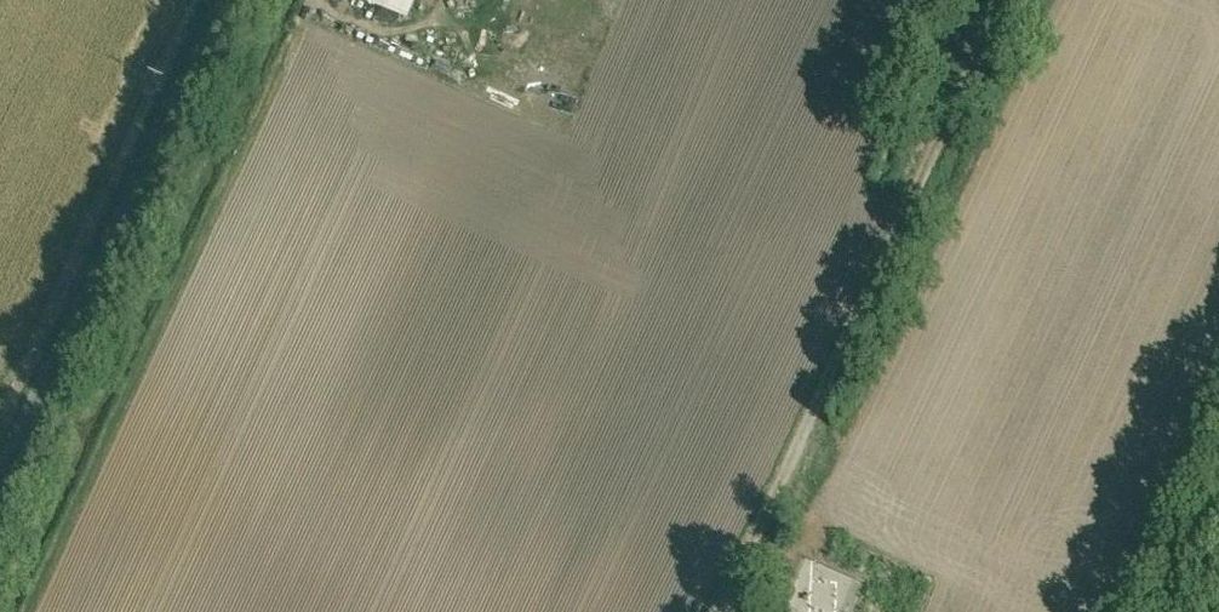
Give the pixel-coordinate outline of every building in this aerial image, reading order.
[(419,0),(364,0),(410,20),(419,0)]
